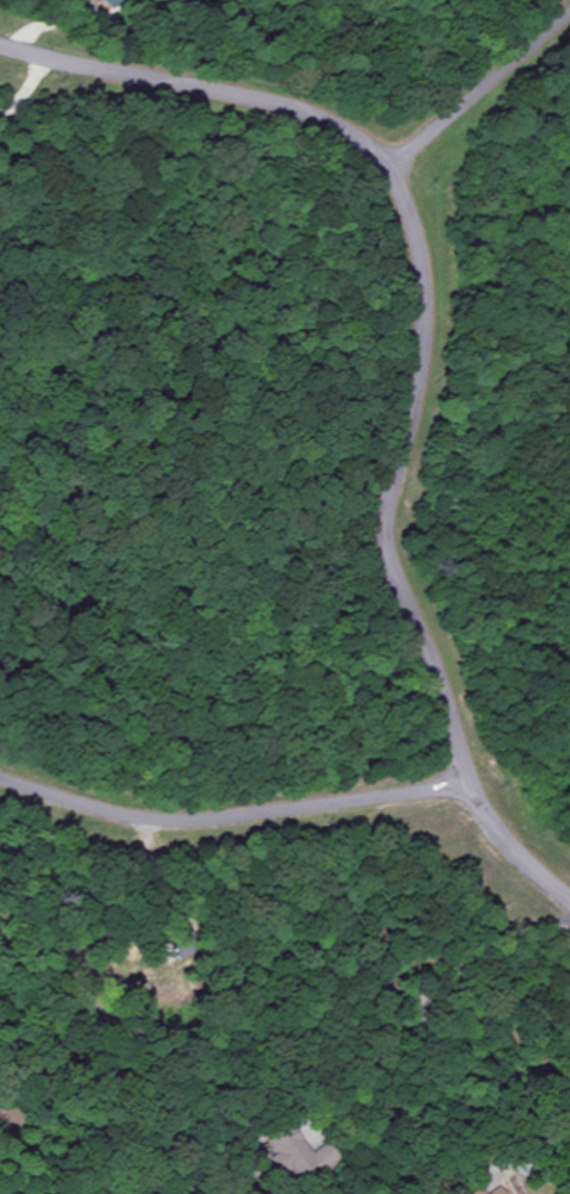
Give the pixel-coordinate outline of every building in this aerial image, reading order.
[(107,10),(118,0),(97,0),(107,10)] [(337,1159),(327,1140),(318,1145),(304,1119),(267,1140),(274,1154),(272,1155),(289,1186),(337,1159)] [(506,1186),(487,1193),(485,1188),(468,1193),(509,1193),(506,1186)]
